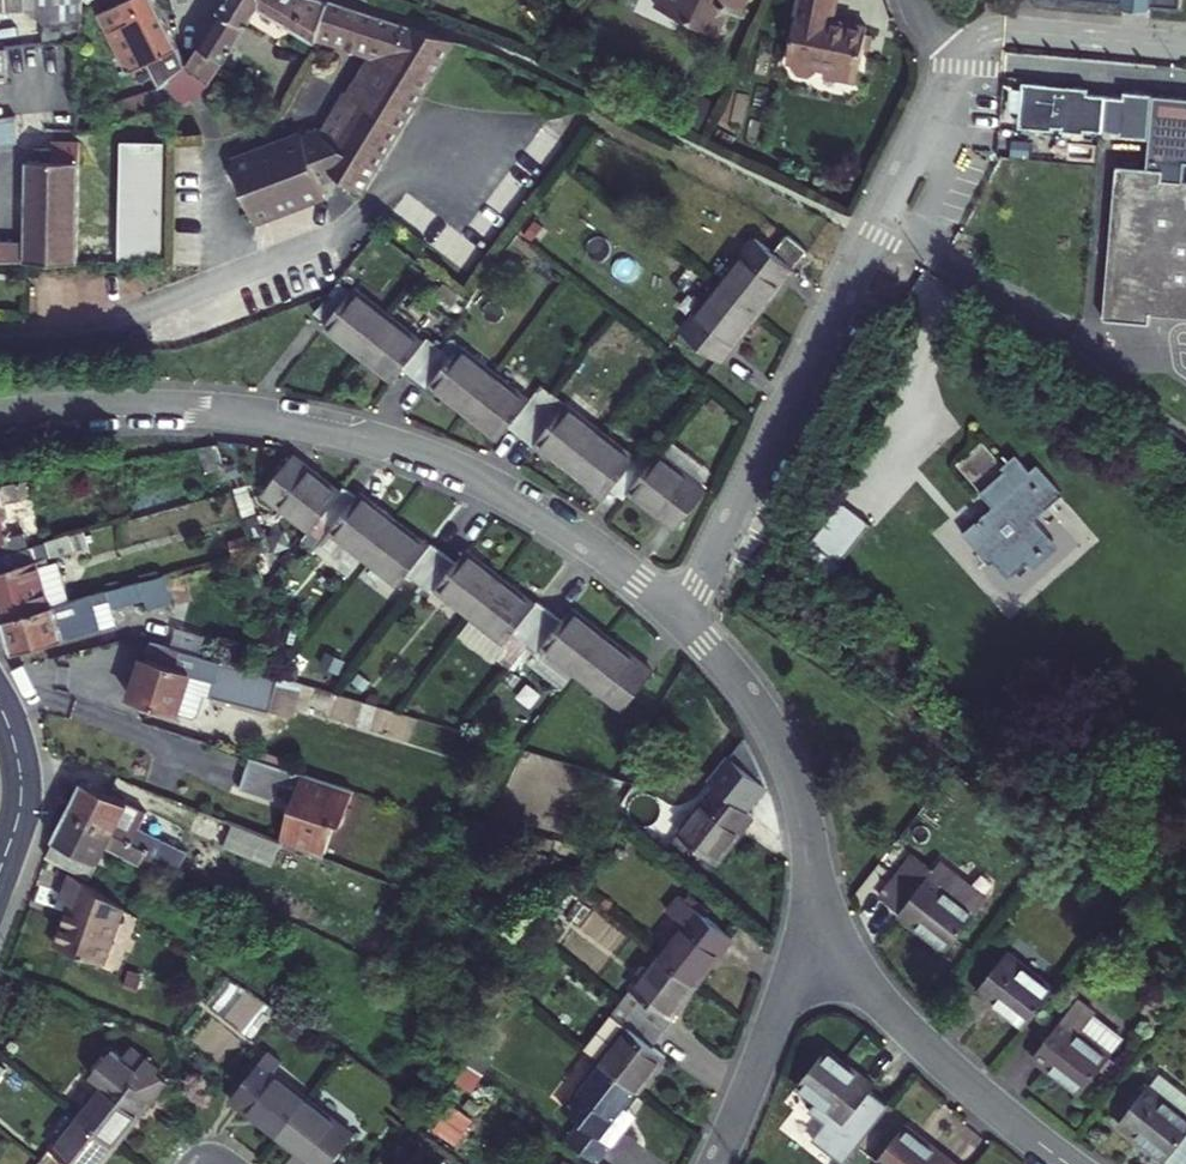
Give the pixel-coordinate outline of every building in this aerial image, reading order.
[(36,24),(36,44),(73,40),(75,0),(0,0),(0,26),(36,24)] [(108,6),(88,15),(117,76),(145,63),(159,89),(99,108),(104,125),(163,110),(208,88),(250,6),(322,44),(337,49),(340,43),(391,61),(365,104),(359,100),(335,139),(245,174),(265,231),(335,204),(318,184),(324,174),(362,197),(455,43),(316,0),(227,0),(182,71),(145,0),(105,0),(108,6)] [(711,27),(723,1),(736,8),(739,0),(652,0),(711,27)] [(784,52),(790,54),(789,57),(795,65),(806,66),(814,58),(822,60),(820,67),(854,73),(865,19),(841,14),(841,17),(830,14),(833,0),(796,0),(784,52)] [(1121,2),(1120,8),(1149,11),(1150,5),(1179,7),(1180,0),(1095,0),(1121,2)] [(1047,84),(1021,82),(1017,128),(1051,131),(1051,127),(1060,128),(1060,131),(1083,133),(1084,130),(1119,133),(1119,136),(1149,139),(1153,93),(1123,91),(1122,97),(1087,94),(1087,88),(1066,86),(1065,92),(1046,90),(1047,84)] [(7,144),(7,139),(38,136),(37,117),(0,121),(0,145),(7,144)] [(68,268),(72,147),(17,146),(15,243),(0,243),(0,266),(68,268)] [(157,147),(119,146),(115,265),(152,266),(157,147)] [(1114,168),(1101,318),(1149,322),(1149,315),(1185,318),(1185,183),(1161,181),(1161,172),(1114,168)] [(792,232),(778,249),(797,265),(810,248),(792,232)] [(683,332),(724,365),(738,347),(778,295),(798,271),(756,238),(743,256),(749,261),(704,319),(698,314),(683,332)] [(681,531),(711,493),(663,455),(655,466),(640,455),(636,460),(544,387),(531,404),(464,351),(458,359),(433,339),(427,346),(359,292),(357,295),(345,286),(320,316),(324,320),(333,326),(327,332),(396,386),(407,372),(411,375),(433,392),(435,390),(501,442),(511,430),(539,452),(542,449),(607,500),(614,492),(626,502),(633,493),(658,513),(681,531)] [(1029,471),(1017,457),(1003,468),(1007,473),(982,494),(993,508),(963,533),(991,565),(996,561),(1010,577),(1030,561),(1035,567),(1057,548),(1031,517),(1061,492),(1037,464),(1029,471)] [(291,470),(265,503),(314,540),(318,534),(330,544),(334,539),(391,584),(400,571),(426,592),(431,587),(513,653),(523,640),(549,661),(553,656),(638,723),(668,684),(645,666),(600,630),(584,617),(573,630),(546,608),(542,614),(532,606),(486,570),(460,549),(450,561),(424,540),(419,546),(382,517),(362,501),(355,511),(343,501),(338,508),(313,488),(291,470)] [(27,549),(24,535),(11,537),(6,503),(28,499),(27,493),(35,491),(33,479),(0,485),(0,557),(27,549)] [(846,565),(874,527),(846,505),(817,544),(846,565)] [(6,618),(71,601),(61,559),(49,562),(47,554),(51,553),(49,543),(27,549),(0,557),(0,597),(6,618)] [(846,565),(817,544),(810,553),(838,575),(846,565)] [(6,618),(15,651),(120,623),(116,608),(153,599),(155,607),(182,601),(175,572),(71,601),(6,618)] [(148,645),(131,692),(176,707),(177,705),(193,711),(198,708),(205,689),(270,711),(279,684),(148,645)] [(364,800),(261,765),(250,796),(285,808),(290,792),(307,798),(289,853),(332,871),(344,835),(351,838),(364,800)] [(87,793),(74,822),(182,879),(191,860),(143,838),(150,822),(87,793)] [(716,797),(680,842),(718,871),(753,826),(716,797)] [(197,841),(279,875),(289,853),(206,819),(197,841)] [(74,822),(52,866),(97,892),(112,861),(149,880),(151,876),(177,889),(182,879),(74,822)] [(919,853),(892,887),(910,901),(937,867),(919,853)] [(947,854),(937,867),(985,905),(995,891),(947,854)] [(937,867),(907,905),(956,942),(985,905),(937,867)] [(94,922),(78,965),(126,981),(146,931),(73,886),(65,911),(94,922)] [(738,945),(695,911),(678,898),(667,912),(684,925),(657,959),(701,993),(738,945)] [(1019,947),(989,984),(1037,1021),(1066,984),(1019,947)] [(657,959),(621,1006),(671,1045),(680,1033),(674,1029),(701,993),(657,959)] [(1083,994),(1040,1048),(1087,1085),(1130,1031),(1083,994)] [(152,995),(147,1008),(161,1013),(165,1000),(152,995)] [(584,1053),(605,1070),(647,1103),(675,1067),(661,1056),(671,1045),(621,1006),(584,1053)] [(288,1019),(280,1031),(297,1042),(304,1029),(288,1019)] [(828,1047),(798,1086),(845,1122),(875,1084),(828,1047)] [(114,1075),(129,1086),(145,1065),(131,1053),(114,1075)] [(114,1075),(111,1072),(97,1062),(77,1088),(90,1098),(74,1119),(116,1151),(165,1087),(156,1080),(159,1075),(145,1065),(129,1086),(114,1075)] [(277,1062),(238,1111),(281,1145),(310,1106),(281,1084),(290,1071),(277,1062)] [(567,1117),(591,1135),(577,1154),(590,1163),(616,1163),(632,1143),(621,1135),(647,1103),(605,1070),(567,1117)] [(1123,1113),(1174,1153),(1185,1138),(1185,1103),(1151,1076),(1123,1113)] [(459,1142),(480,1118),(458,1100),(438,1124),(459,1142)] [(310,1106),(281,1145),(306,1163),(335,1163),(353,1140),(310,1106)] [(39,1163),(107,1163),(116,1151),(74,1119),(39,1163)] [(879,1162),(882,1163),(960,1163),(909,1125),(879,1162)]
